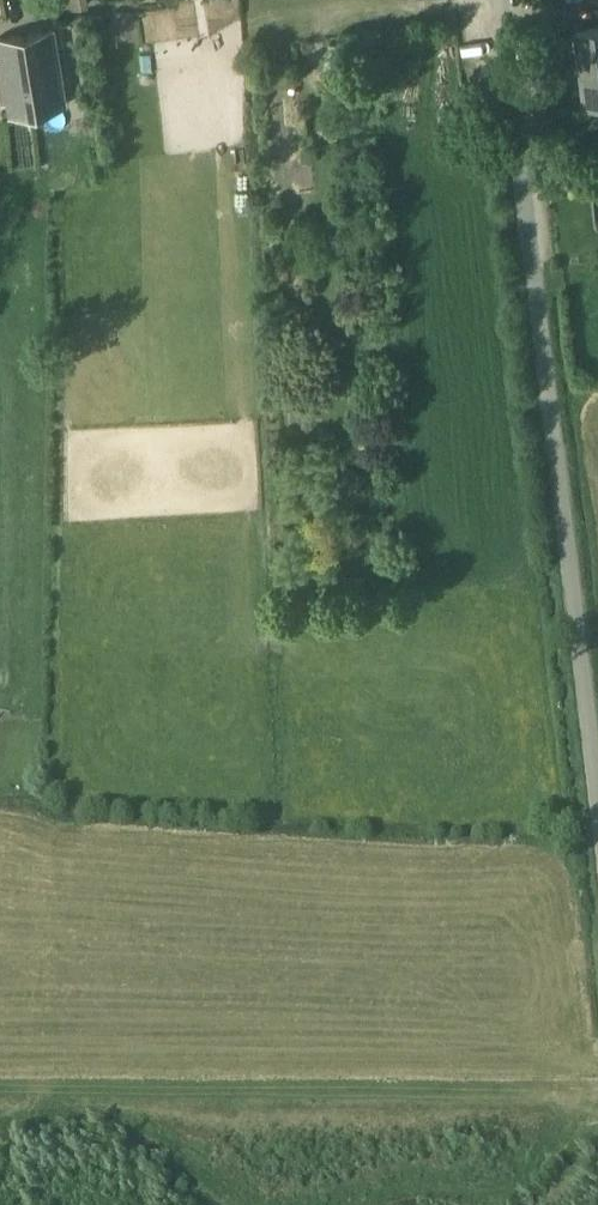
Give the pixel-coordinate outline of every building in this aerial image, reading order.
[(131,14),(102,19),(103,27),(118,25),(119,32),(133,29),(131,14)] [(577,28),(577,31),(579,31),(583,64),(597,63),(597,26),(577,28)] [(53,28),(0,37),(0,41),(3,61),(0,62),(0,73),(4,98),(9,98),(11,113),(65,104),(53,28)] [(405,33),(391,36),(394,49),(408,46),(405,33)] [(583,64),(587,98),(585,98),(585,101),(597,99),(597,63),(583,64)]
